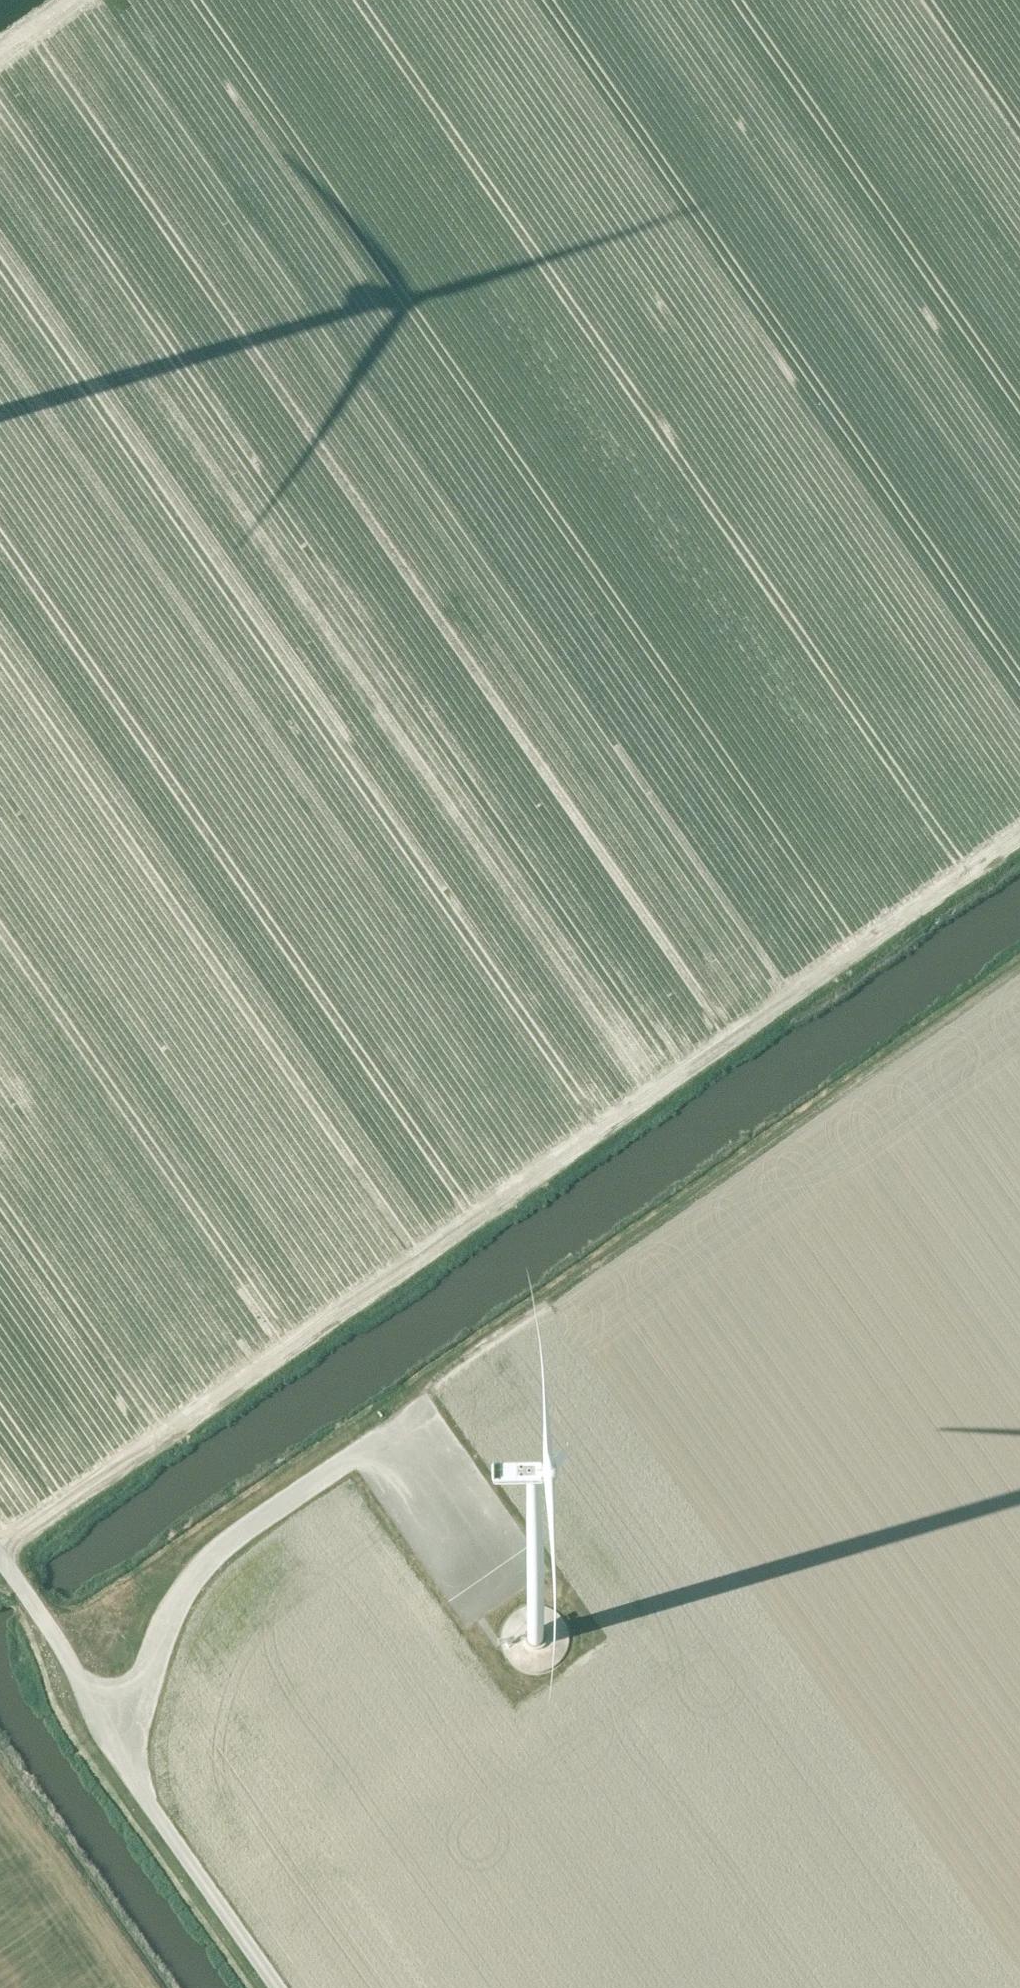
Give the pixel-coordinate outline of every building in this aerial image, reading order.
[(523,1641),(523,1642),(523,1643),(523,1644),(523,1645),(524,1646),(524,1647),(525,1648),(525,1649),(526,1649),(527,1650),(527,1651),(528,1652),(529,1652),(530,1653),(531,1653),(532,1653),(533,1654),(534,1654),(535,1654),(536,1654),(537,1654),(538,1653),(539,1653),(540,1652),(541,1652),(542,1651),(543,1651),(544,1650),(544,1649),(545,1648),(546,1647),(546,1645),(547,1645),(547,1643),(547,1642),(547,1641),(547,1640),(547,1639),(547,1638),(546,1637),(546,1636),(545,1635),(544,1634),(543,1633),(543,1632),(542,1632),(541,1631),(540,1631),(539,1630),(538,1630),(537,1630),(536,1630),(535,1630),(534,1630),(533,1630),(532,1630),(531,1630),(530,1631),(529,1631),(528,1632),(527,1633),(526,1633),(526,1634),(525,1635),(525,1636),(524,1637),(524,1638),(523,1639),(523,1640),(523,1641)]
